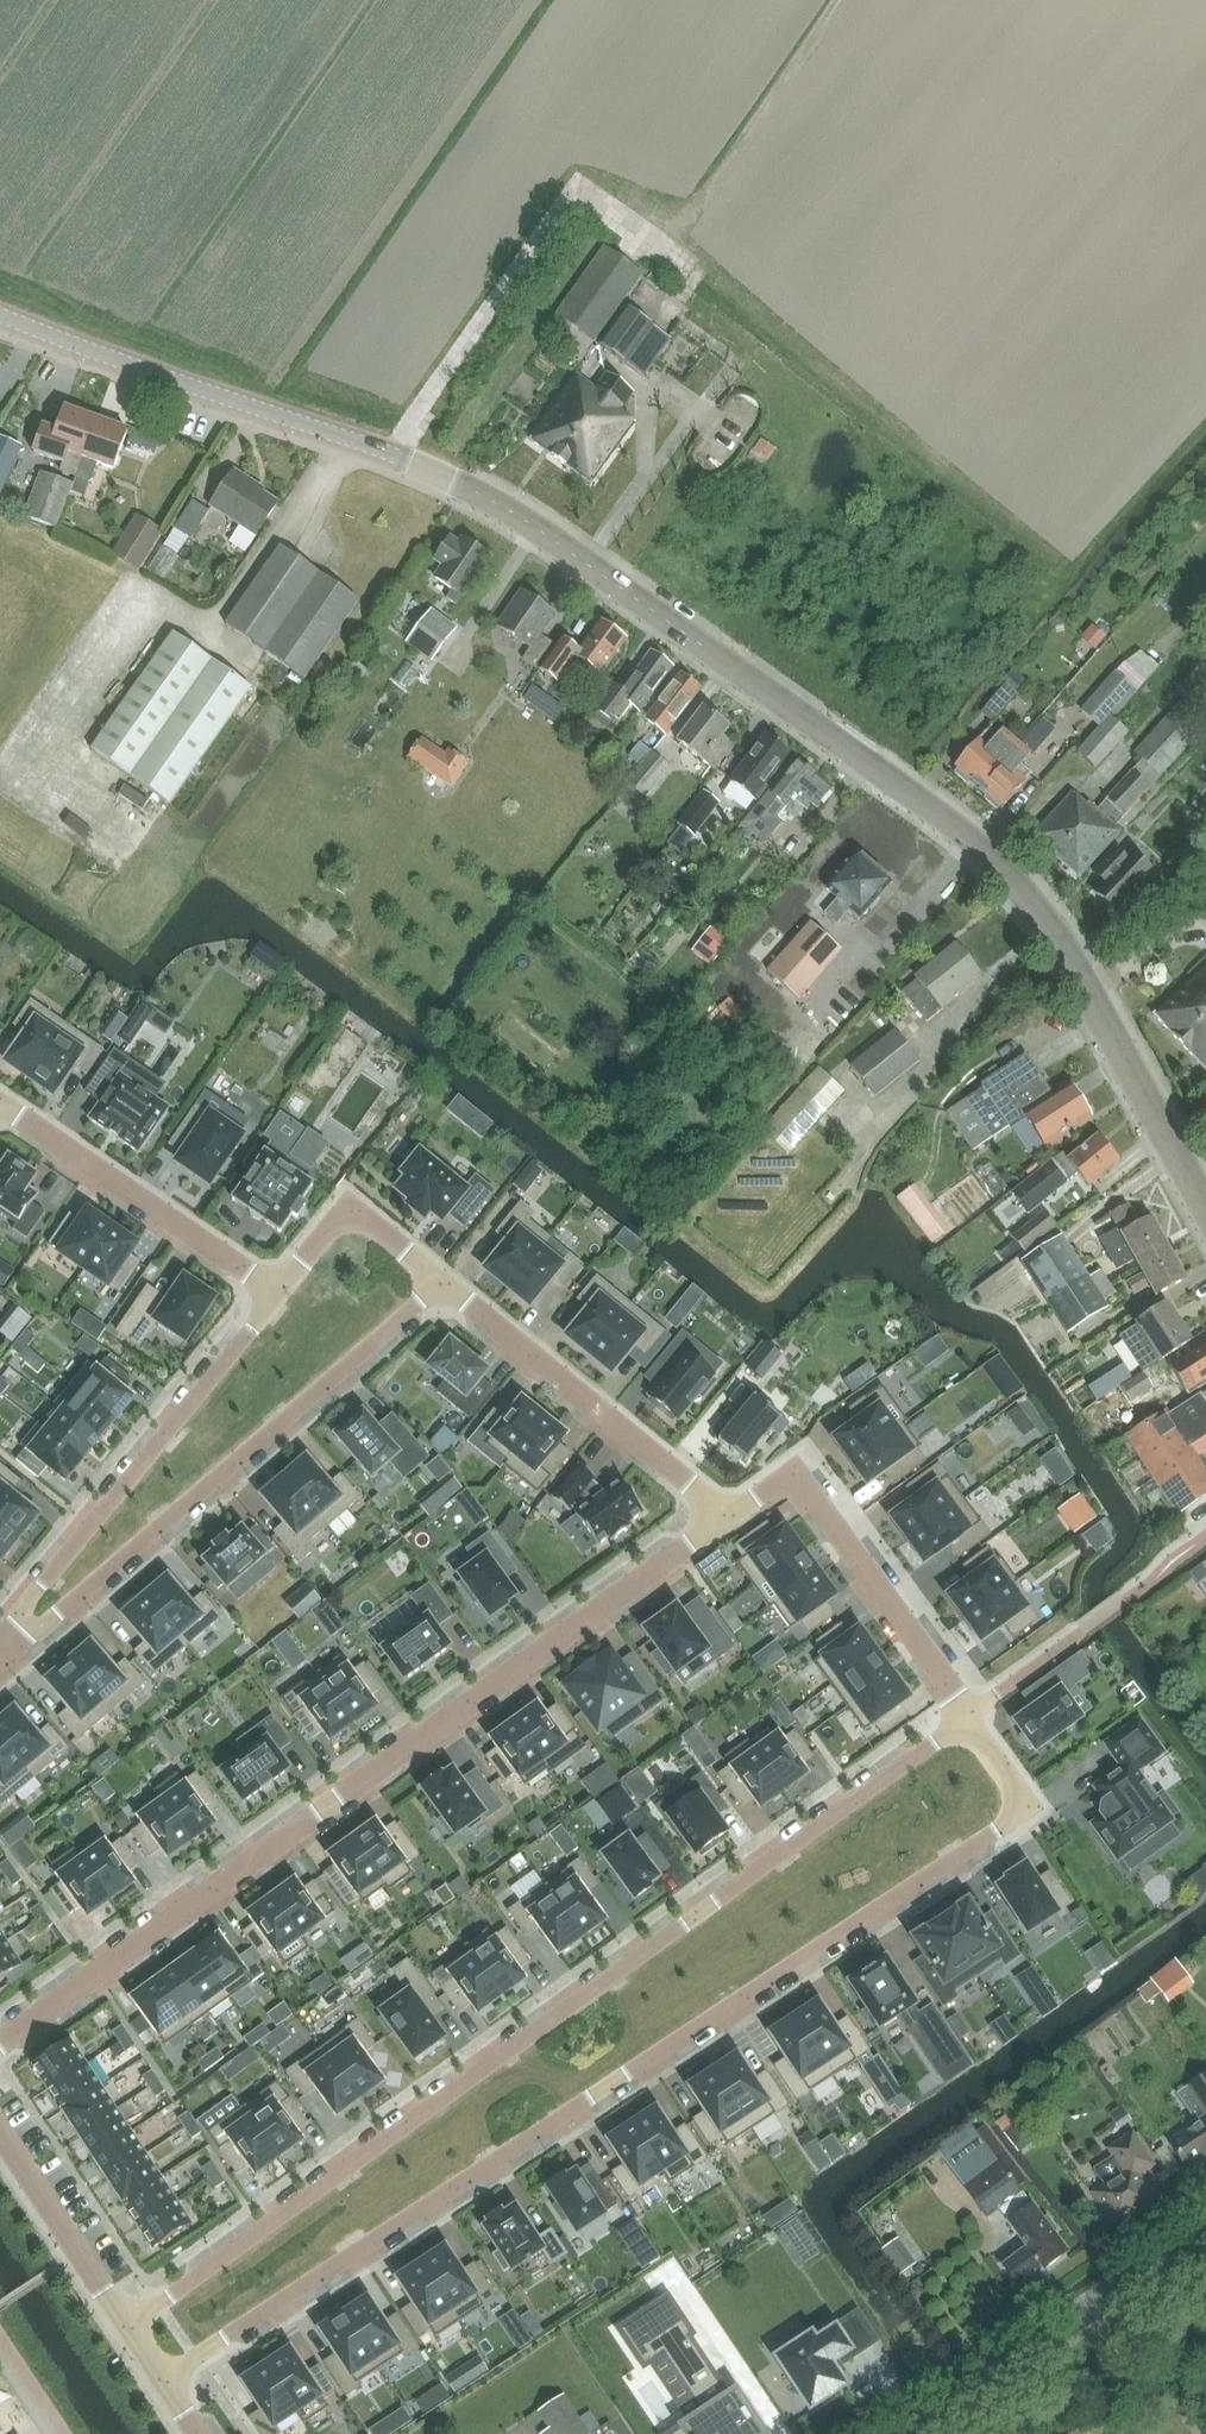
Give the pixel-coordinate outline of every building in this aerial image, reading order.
[(605,246),(556,315),(595,343),(644,274),(605,246)] [(647,376),(654,365),(672,339),(624,307),(598,344),(647,376)] [(531,440),(592,483),(635,423),(621,413),(634,393),(610,375),(600,390),(577,374),(531,440)] [(74,476),(96,418),(64,406),(55,429),(42,424),(31,452),(62,463),(59,471),(74,476)] [(96,418),(74,476),(95,483),(101,466),(113,470),(128,430),(96,418)] [(767,449),(780,436),(768,425),(755,437),(767,449)] [(20,449),(0,440),(0,497),(20,449)] [(239,527),(255,537),(277,503),(252,487),(254,484),(233,470),(209,507),(239,527)] [(56,528),(73,483),(40,471),(24,516),(56,528)] [(190,540),(209,513),(192,502),(174,529),(190,540)] [(138,572),(163,531),(135,514),(110,555),(138,572)] [(239,527),(232,538),(248,547),(255,537),(239,527)] [(463,596),(490,557),(463,538),(460,543),(451,537),(436,559),(444,565),(436,577),(453,589),(447,598),(457,605),(463,596)] [(304,680),(359,601),(278,545),(224,624),(304,680)] [(540,635),(555,613),(523,592),(496,627),(529,649),(522,658),(536,669),(553,644),(540,635)] [(457,628),(432,610),(405,643),(431,662),(457,628)] [(603,692),(611,681),(602,675),(626,640),(599,620),(578,650),(562,638),(540,669),(564,686),(573,671),(603,692)] [(1092,626),(1082,637),(1095,648),(1105,637),(1092,626)] [(170,805),(251,688),(172,633),(90,750),(170,805)] [(611,681),(603,692),(592,708),(616,726),(629,707),(639,714),(674,667),(650,650),(622,689),(611,681)] [(1101,733),(1111,721),(1143,685),(1123,667),(1083,711),(1102,728),(1099,731),(1101,733)] [(643,718),(652,726),(664,736),(702,689),(680,672),(643,718)] [(1016,692),(1005,683),(979,713),(990,722),(1016,692)] [(532,687),(524,698),(536,707),(544,696),(532,687)] [(1149,787),(1204,726),(1179,704),(1136,752),(1142,759),(1131,772),(1104,798),(1106,800),(1096,810),(1088,803),(1086,805),(1072,793),(1032,835),(1078,878),(1120,833),(1113,827),(1123,814),(1149,787)] [(714,771),(734,744),(723,736),(730,727),(701,706),(675,741),(680,745),(678,748),(714,771)] [(1055,730),(1041,718),(1039,716),(1017,742),(1003,758),(978,788),(1001,809),(1026,780),(1024,779),(1030,773),(1021,765),(1032,754),(1029,752),(1037,743),(1041,746),(1055,730)] [(1101,733),(1099,731),(1080,753),(1097,769),(1127,735),(1111,721),(1101,733)] [(978,788),(1003,758),(1017,742),(1004,732),(991,748),(978,739),(954,767),(978,788)] [(765,786),(789,753),(763,734),(728,781),(757,801),(767,789),(765,786)] [(640,741),(627,756),(638,765),(651,750),(640,741)] [(468,763),(448,750),(445,755),(432,774),(451,787),(468,763)] [(647,798),(671,768),(651,751),(615,796),(621,800),(632,786),(647,798)] [(817,809),(834,788),(799,761),(772,794),(767,791),(741,824),(765,842),(781,822),(768,811),(777,800),(787,808),(798,793),(817,809)] [(694,836),(720,803),(704,790),(678,824),(681,826),(694,836)] [(694,836),(681,826),(667,844),(680,854),(694,836)] [(859,920),(892,883),(887,878),(888,877),(859,850),(823,888),(835,899),(823,912),(836,924),(847,912),(856,920),(858,919),(859,920)] [(1107,879),(1094,893),(1117,914),(1154,874),(1131,853),(1125,860),(1114,850),(1093,873),(1094,874),(1098,870),(1107,879)] [(810,923),(768,972),(798,999),(841,951),(810,923)] [(711,928),(700,943),(717,957),(729,942),(711,928)] [(954,994),(980,974),(981,973),(956,942),(913,976),(916,979),(901,991),(926,1023),(941,1010),(942,1011),(956,999),(954,994)] [(1152,1016),(1160,1024),(1205,1074),(1205,970),(1152,1016)] [(729,998),(719,1008),(737,1025),(747,1015),(729,998)] [(28,1078),(30,1079),(67,1026),(31,1001),(14,1026),(26,1034),(7,1062),(28,1077),(28,1078)] [(142,1001),(118,1038),(129,1045),(145,1022),(166,1035),(174,1022),(142,1001)] [(67,1026),(30,1079),(32,1080),(54,1095),(73,1067),(86,1075),(103,1051),(67,1026)] [(107,1030),(102,1037),(113,1044),(118,1037),(107,1030)] [(895,1030),(850,1067),(875,1097),(920,1060),(895,1030)] [(137,1151),(136,1152),(138,1153),(140,1151),(139,1151),(168,1108),(153,1098),(162,1085),(143,1072),(134,1085),(121,1076),(129,1063),(114,1052),(86,1092),(101,1103),(91,1118),(90,1117),(89,1119),(91,1121),(91,1120),(108,1132),(108,1133),(110,1134),(110,1133),(118,1138),(117,1139),(119,1140),(120,1140),(137,1151)] [(982,1088),(947,1111),(968,1143),(975,1154),(1024,1118),(1044,1148),(1091,1117),(1070,1085),(1054,1096),(1026,1053),(980,1084),(982,1088)] [(819,1067),(761,1131),(787,1154),(844,1090),(819,1067)] [(458,1096),(446,1110),(470,1130),(474,1125),(484,1134),(492,1124),(458,1096)] [(222,1123),(196,1106),(169,1145),(183,1154),(178,1162),(209,1184),(241,1137),(240,1136),(249,1122),(231,1110),(222,1123)] [(273,1141),(233,1200),(251,1213),(253,1218),(257,1220),(261,1220),(280,1233),(292,1215),(297,1219),(305,1207),(300,1203),(320,1174),(312,1168),(328,1145),(308,1132),(293,1155),(273,1141)] [(1062,1153),(1012,1194),(1028,1214),(1078,1174),(1088,1187),(1119,1162),(1098,1136),(1068,1160),(1062,1153)] [(16,1224),(12,1230),(27,1239),(45,1213),(32,1204),(37,1197),(26,1190),(35,1177),(19,1166),(22,1162),(7,1153),(0,1164),(0,1170),(1,1170),(0,1171),(0,1213),(16,1224)] [(465,1190),(445,1173),(446,1173),(444,1172),(447,1168),(430,1154),(427,1158),(425,1156),(425,1157),(420,1153),(402,1174),(407,1178),(397,1191),(411,1202),(408,1206),(424,1219),(430,1212),(442,1221),(448,1214),(465,1227),(494,1192),(476,1177),(465,1190)] [(523,1174),(515,1184),(525,1193),(530,1187),(528,1178),(523,1174)] [(909,1189),(897,1198),(932,1244),(944,1235),(909,1189)] [(506,1287),(508,1288),(549,1238),(528,1221),(534,1214),(521,1203),(496,1233),(508,1243),(486,1270),(507,1286),(506,1287)] [(1140,1267),(1169,1251),(1151,1218),(1138,1225),(1127,1204),(1110,1213),(1118,1228),(1101,1238),(1116,1266),(1134,1256),(1140,1267)] [(1023,1255),(1056,1229),(1042,1212),(1010,1239),(1023,1255)] [(110,1228),(88,1213),(81,1222),(70,1214),(49,1244),(84,1269),(112,1228),(111,1226),(110,1228)] [(114,1229),(112,1228),(84,1269),(119,1293),(140,1262),(129,1254),(135,1245),(113,1230),(114,1229)] [(602,1245),(612,1266),(632,1256),(622,1235),(602,1245)] [(1088,1279),(1060,1236),(1021,1261),(1067,1332),(1106,1307),(1103,1302),(1096,1291),(1088,1279)] [(549,1238),(508,1288),(510,1290),(510,1289),(530,1306),(552,1279),(564,1289),(583,1266),(570,1255),(561,1266),(541,1250),(550,1239),(549,1238)] [(1125,1282),(1133,1298),(1148,1290),(1152,1298),(1185,1280),(1169,1251),(1140,1267),(1143,1272),(1125,1282)] [(1101,1270),(1088,1279),(1096,1291),(1109,1282),(1101,1270)] [(588,1354),(590,1355),(631,1305),(597,1277),(578,1300),(590,1310),(568,1336),(588,1353),(588,1354)] [(214,1299),(185,1279),(165,1308),(143,1293),(117,1332),(140,1347),(157,1322),(185,1341),(199,1320),(203,1322),(213,1307),(210,1305),(214,1299)] [(1109,1282),(1096,1291),(1103,1302),(1116,1294),(1109,1282)] [(27,1289),(13,1298),(21,1310),(35,1301),(27,1289)] [(77,1312),(102,1328),(111,1313),(86,1298),(77,1312)] [(631,1305),(590,1355),(591,1356),(592,1356),(612,1373),(634,1346),(646,1356),(665,1333),(631,1305)] [(1136,1326),(1119,1338),(1142,1372),(1159,1361),(1191,1340),(1168,1305),(1136,1326)] [(683,1306),(669,1323),(677,1329),(691,1313),(683,1306)] [(0,1332),(0,1333),(12,1342),(31,1319),(19,1309),(0,1332)] [(26,1330),(19,1340),(28,1347),(36,1338),(26,1330)] [(656,1408),(672,1422),(675,1418),(678,1420),(714,1376),(686,1353),(695,1342),(683,1332),(651,1371),(662,1380),(655,1388),(648,1396),(650,1398),(659,1405),(656,1408)] [(19,1340),(11,1349),(21,1357),(28,1348),(28,1347),(19,1340)] [(932,1341),(915,1354),(925,1368),(942,1355),(932,1341)] [(450,1342),(429,1367),(446,1381),(437,1392),(456,1407),(469,1418),(493,1389),(481,1379),(487,1372),(474,1361),(470,1358),(450,1342)] [(767,1343),(747,1367),(762,1380),(782,1355),(767,1343)] [(1171,1367),(1189,1395),(1190,1395),(1203,1386),(1205,1384),(1205,1344),(1184,1358),(1172,1367),(1171,1367)] [(21,1357),(20,1357),(38,1372),(46,1363),(28,1348),(21,1357)] [(997,1356),(985,1365),(994,1377),(1006,1368),(997,1356)] [(128,1377),(106,1358),(97,1370),(88,1362),(71,1384),(115,1420),(132,1398),(119,1388),(128,1377)] [(867,1363),(843,1381),(852,1394),(877,1376),(867,1363)] [(1143,1373),(1121,1388),(1130,1402),(1152,1387),(1143,1373)] [(0,1379),(0,1394),(2,1396),(9,1386),(0,1379)] [(115,1420),(71,1384),(54,1405),(62,1412),(63,1411),(98,1440),(115,1420)] [(790,1425),(742,1386),(730,1401),(742,1412),(718,1441),(746,1464),(773,1430),(781,1436),(790,1425)] [(849,1460),(851,1462),(904,1424),(904,1425),(908,1422),(882,1386),(849,1410),(858,1421),(850,1426),(851,1427),(834,1439),(841,1449),(849,1460)] [(1169,1413),(1191,1446),(1205,1436),(1205,1403),(1200,1393),(1169,1413)] [(507,1463),(544,1418),(522,1400),(514,1409),(503,1400),(484,1423),(495,1432),(485,1445),(506,1462),(507,1463)] [(1018,1407),(1007,1415),(1014,1424),(1025,1416),(1018,1407)] [(1189,1447),(1168,1414),(1165,1410),(1126,1436),(1178,1515),(1205,1497),(1205,1472),(1189,1447)] [(82,1460),(98,1440),(63,1411),(62,1412),(48,1430),(47,1431),(82,1460)] [(387,1440),(363,1411),(334,1436),(371,1479),(390,1463),(404,1478),(428,1458),(402,1427),(387,1440)] [(570,1454),(559,1445),(566,1436),(544,1418),(507,1463),(506,1462),(503,1466),(538,1494),(570,1454)] [(65,1481),(75,1469),(82,1460),(47,1431),(48,1430),(39,1423),(20,1445),(25,1449),(16,1460),(38,1478),(47,1467),(65,1481)] [(920,1447),(904,1425),(904,1424),(851,1462),(852,1465),(860,1476),(868,1485),(884,1473),(885,1474),(892,1468),(900,1480),(925,1462),(916,1450),(920,1447)] [(285,1478),(327,1527),(360,1498),(340,1476),(329,1486),(306,1460),(287,1477),(286,1476),(285,1478)] [(906,1538),(908,1541),(964,1500),(939,1464),(906,1488),(915,1500),(907,1505),(908,1505),(891,1518),(898,1527),(898,1528),(906,1539),(906,1538)] [(572,1508),(578,1513),(575,1515),(597,1546),(608,1538),(611,1542),(631,1527),(628,1524),(644,1513),(622,1482),(606,1493),(593,1482),(596,1479),(579,1465),(552,1498),(569,1512),(572,1508)] [(19,1538),(20,1536),(37,1515),(10,1494),(20,1482),(0,1466),(0,1522),(19,1538)] [(1071,1470),(1055,1482),(1059,1488),(1075,1476),(1071,1470)] [(306,1544),(327,1527),(285,1478),(283,1479),(283,1480),(263,1497),(289,1526),(277,1536),(300,1563),(313,1552),(306,1544)] [(454,1479),(445,1486),(453,1495),(462,1488),(454,1479)] [(468,1490),(456,1498),(465,1510),(476,1501),(468,1490)] [(1079,1495),(1068,1503),(1085,1527),(1096,1518),(1079,1495)] [(908,1541),(909,1543),(917,1554),(925,1564),(941,1552),(942,1552),(949,1547),(957,1558),(990,1535),(964,1500),(908,1541)] [(1,1559),(17,1539),(19,1538),(0,1522),(0,1559),(1,1559)] [(736,1563),(753,1587),(802,1551),(801,1550),(793,1539),(785,1528),(775,1535),(767,1523),(735,1547),(743,1558),(736,1563)] [(229,1590),(228,1589),(266,1557),(267,1556),(266,1554),(273,1548),(256,1528),(248,1535),(243,1529),(243,1528),(242,1527),(240,1528),(241,1528),(228,1539),(227,1537),(226,1535),(224,1537),(225,1537),(214,1546),(214,1545),(213,1547),(214,1548),(216,1550),(203,1560),(202,1561),(203,1563),(207,1567),(202,1571),(218,1589),(222,1585),(226,1589),(227,1591),(229,1590)] [(505,1604),(516,1597),(495,1567),(507,1559),(489,1534),(467,1550),(476,1563),(459,1576),(463,1581),(460,1584),(474,1603),(477,1601),(490,1618),(506,1606),(505,1604)] [(963,1617),(965,1619),(1010,1586),(1011,1587),(1018,1582),(1001,1558),(997,1561),(988,1549),(963,1567),(972,1578),(964,1584),(965,1584),(948,1596),(955,1606),(963,1617)] [(770,1609),(774,1606),(773,1606),(818,1574),(802,1551),(753,1587),(770,1609)] [(1189,1575),(1205,1598),(1205,1563),(1189,1575)] [(819,1575),(818,1574),(773,1606),(774,1606),(790,1630),(801,1622),(809,1633),(834,1615),(826,1604),(835,1597),(827,1586),(819,1575)] [(147,1596),(146,1597),(188,1646),(221,1618),(202,1595),(190,1605),(168,1579),(148,1596),(147,1596)] [(451,1616),(429,1585),(412,1598),(426,1617),(381,1649),(404,1681),(450,1647),(436,1627),(451,1616)] [(307,1586),(296,1595),(310,1611),(321,1601),(307,1586)] [(965,1619),(966,1622),(974,1633),(981,1642),(998,1630),(999,1631),(1006,1625),(1014,1637),(1039,1619),(1029,1605),(1025,1608),(1011,1587),(1010,1586),(965,1619)] [(188,1646),(146,1597),(144,1599),(124,1616),(147,1642),(135,1652),(155,1675),(188,1646)] [(326,1601),(312,1611),(331,1637),(344,1627),(326,1601)] [(686,1617),(678,1607),(679,1606),(677,1604),(674,1606),(675,1606),(644,1628),(641,1630),(643,1632),(644,1632),(658,1652),(673,1672),(676,1676),(709,1652),(716,1661),(735,1648),(703,1605),(686,1617)] [(726,1624),(733,1634),(743,1627),(736,1617),(726,1624)] [(876,1653),(875,1652),(867,1641),(859,1630),(849,1637),(841,1625),(816,1643),(825,1655),(814,1662),(831,1686),(876,1653)] [(287,1633),(274,1642),(293,1668),(306,1659),(287,1633)] [(69,1663),(111,1712),(145,1683),(125,1661),(114,1671),(91,1645),(71,1662),(71,1661),(69,1663)] [(1194,1645),(1182,1653),(1188,1661),(1200,1653),(1194,1645)] [(581,1675),(567,1685),(598,1728),(601,1726),(637,1700),(647,1713),(665,1700),(632,1655),(618,1665),(610,1653),(596,1663),(594,1660),(578,1671),(581,1675)] [(892,1675),(876,1653),(831,1686),(847,1708),(892,1675)] [(1036,1751),(1081,1719),(1062,1693),(1069,1688),(1070,1689),(1094,1672),(1081,1653),(1041,1682),(1051,1696),(1015,1722),(1026,1738),(1022,1741),(1030,1750),(1033,1748),(1036,1751)] [(316,1673),(353,1724),(376,1707),(369,1697),(381,1689),(364,1665),(352,1673),(339,1656),(316,1673)] [(78,1740),(111,1712),(69,1663),(67,1664),(68,1665),(48,1682),(70,1708),(59,1718),(78,1740)] [(330,1740),(353,1724),(316,1673),(281,1698),(311,1740),(323,1731),(330,1740)] [(893,1677),(892,1675),(847,1708),(864,1731),(875,1724),(883,1735),(908,1717),(900,1706),(909,1699),(901,1688),(901,1687),(893,1676),(893,1677)] [(637,1700),(601,1726),(611,1740),(647,1713),(637,1700)] [(779,1700),(769,1707),(778,1719),(788,1711),(779,1700)] [(514,1722),(551,1773),(586,1748),(556,1706),(544,1715),(538,1706),(514,1722)] [(792,1715),(801,1726),(810,1719),(802,1707),(792,1715)] [(699,1708),(687,1717),(694,1726),(705,1717),(699,1708)] [(35,1778),(68,1749),(49,1726),(37,1736),(15,1710),(0,1723),(0,1737),(35,1778)] [(272,1718),(257,1728),(265,1740),(221,1772),(241,1801),(241,1802),(243,1804),(245,1802),(244,1802),(260,1791),(262,1789),(269,1784),(270,1784),(272,1783),(271,1782),(287,1771),(288,1771),(290,1770),(288,1768),(277,1752),(290,1743),(272,1718)] [(1092,1825),(1117,1860),(1121,1858),(1146,1839),(1156,1853),(1179,1836),(1169,1823),(1171,1821),(1170,1818),(1177,1813),(1162,1793),(1155,1799),(1136,1773),(1164,1753),(1139,1719),(1104,1744),(1122,1769),(1095,1788),(1105,1801),(1102,1803),(1101,1803),(1101,1806),(1105,1807),(1103,1814),(1100,1813),(1099,1816),(1100,1816),(1102,1819),(1092,1825)] [(550,1774),(551,1773),(514,1722),(491,1739),(498,1749),(486,1757),(504,1781),(516,1773),(525,1786),(547,1770),(550,1774)] [(166,1726),(155,1734),(160,1742),(172,1734),(166,1726)] [(750,1744),(783,1791),(807,1775),(800,1765),(812,1757),(794,1732),(782,1741),(773,1728),(750,1744)] [(694,1729),(683,1736),(698,1758),(708,1751),(709,1751),(694,1729)] [(35,1778),(0,1737),(0,1802),(3,1805),(35,1778)] [(750,1744),(748,1740),(724,1757),(730,1767),(718,1775),(742,1808),(754,1799),(760,1808),(783,1791),(750,1744)] [(101,1758),(92,1765),(101,1776),(110,1769),(101,1758)] [(606,1766),(598,1772),(608,1786),(616,1780),(606,1766)] [(461,1782),(452,1770),(443,1777),(441,1775),(422,1789),(443,1818),(439,1821),(449,1835),(453,1832),(455,1836),(483,1816),(486,1820),(503,1807),(476,1771),(461,1782)] [(638,1770),(624,1780),(640,1803),(654,1793),(638,1770)] [(154,1791),(156,1795),(157,1794),(191,1841),(214,1824),(208,1815),(220,1806),(196,1774),(184,1783),(178,1773),(154,1791)] [(707,1805),(719,1797),(702,1774),(675,1793),(684,1805),(668,1816),(671,1820),(667,1823),(678,1838),(682,1835),(696,1855),(727,1832),(716,1818),(707,1805)] [(620,1787),(597,1803),(613,1826),(636,1809),(620,1787)] [(157,1794),(156,1795),(134,1811),(143,1824),(132,1833),(149,1857),(161,1849),(168,1858),(191,1841),(157,1794)] [(122,1811),(113,1818),(122,1832),(132,1824),(122,1811)] [(539,1820),(529,1827),(537,1838),(547,1831),(539,1820)] [(376,1823),(353,1840),(387,1886),(386,1887),(389,1891),(413,1873),(406,1864),(418,1855),(395,1823),(383,1832),(376,1823)] [(11,1828),(0,1837),(9,1848),(20,1840),(11,1828)] [(658,1877),(654,1871),(665,1862),(646,1835),(634,1844),(629,1836),(602,1856),(634,1900),(651,1887),(650,1886),(659,1878),(658,1877)] [(22,1839),(9,1849),(18,1860),(30,1851),(22,1839)] [(121,1840),(109,1849),(105,1844),(83,1860),(82,1860),(110,1899),(133,1883),(127,1873),(139,1865),(121,1840)] [(387,1886),(353,1840),(329,1856),(336,1866),(324,1874),(348,1906),(359,1898),(363,1903),(386,1887),(387,1886)] [(87,1916),(110,1899),(82,1860),(83,1860),(75,1848),(50,1866),(63,1883),(51,1891),(68,1916),(80,1907),(87,1916)] [(8,1860),(0,1866),(0,1870),(5,1877),(15,1870),(8,1860)] [(544,1886),(582,1938),(605,1921),(585,1893),(597,1884),(580,1860),(544,1886)] [(1070,1904),(1054,1878),(1041,1887),(1026,1865),(1006,1878),(1008,1881),(998,1887),(1028,1933),(1057,1913),(1057,1912),(1070,1904)] [(15,1870),(5,1877),(12,1887),(22,1880),(15,1870)] [(1188,1883),(1200,1900),(1205,1893),(1205,1870),(1188,1883)] [(457,1881),(451,1886),(458,1896),(469,1889),(465,1882),(457,1881)] [(295,1882),(272,1898),(300,1938),(301,1937),(335,1912),(314,1882),(302,1891),(295,1882)] [(445,1885),(434,1893),(444,1907),(455,1899),(445,1885)] [(559,1954),(582,1938),(544,1886),(508,1911),(526,1936),(539,1927),(559,1954)] [(300,1938),(272,1898),(249,1915),(255,1924),(244,1933),(261,1957),(273,1949),(285,1966),(309,1948),(301,1937),(300,1938)] [(47,1914),(40,1904),(30,1911),(37,1921),(47,1914)] [(953,1909),(939,1918),(976,1973),(1000,1957),(1005,1965),(1019,1956),(993,1918),(982,1926),(967,1904),(955,1912),(953,1909)] [(1081,1908),(1072,1914),(1079,1925),(1088,1919),(1081,1908)] [(47,1914),(37,1921),(44,1931),(54,1924),(47,1914)] [(976,1973),(939,1918),(926,1927),(928,1930),(916,1938),(930,1960),(918,1968),(943,2006),(957,1997),(951,1989),(975,1973),(976,1973)] [(463,1946),(466,1950),(467,1949),(501,1996),(524,1980),(517,1970),(529,1962),(506,1930),(494,1938),(487,1929),(463,1946)] [(197,1953),(230,1998),(264,1974),(247,1951),(235,1959),(219,1937),(197,1953)] [(0,1945),(0,1979),(21,1965),(5,1941),(0,1945)] [(365,1945),(342,1961),(350,1973),(373,1956),(365,1945)] [(466,1950),(444,1966),(453,1980),(441,1988),(459,2012),(471,2004),(478,2013),(501,1996),(467,1949),(466,1950)] [(209,2014),(230,1998),(197,1953),(176,1968),(209,2014)] [(850,1981),(847,1983),(849,1985),(850,1985),(866,2011),(863,2013),(873,2028),(876,2025),(878,2028),(877,2028),(879,2031),(882,2029),(881,2029),(900,2016),(906,2025),(912,2021),(937,2059),(958,2046),(932,2006),(918,2015),(913,2008),(915,2007),(918,2005),(916,2003),(887,1960),(888,1960),(886,1957),(883,1959),(884,1959),(850,1981)] [(1176,1962),(1152,1980),(1164,1996),(1187,1978),(1176,1962)] [(188,2029),(209,2014),(176,1968),(155,1983),(188,2029)] [(1032,1968),(1019,1976),(1031,1993),(1043,1985),(1032,1968)] [(424,2011),(437,2001),(419,1977),(405,1988),(408,1993),(381,2013),(384,2017),(380,2019),(391,2035),(395,2032),(414,2059),(423,2052),(424,2053),(435,2045),(434,2044),(443,2038),(424,2011)] [(1152,1981),(1137,1992),(1146,2004),(1161,1993),(1152,1981)] [(166,2045),(188,2029),(155,1983),(132,1999),(144,2015),(153,2027),(166,2045)] [(1043,1985),(1031,1993),(1045,2015),(1058,2006),(1043,1985)] [(797,2016),(795,2018),(833,2076),(855,2063),(895,2123),(911,2110),(847,2019),(835,2027),(830,2019),(819,2002),(808,2009),(808,2008),(797,2016)] [(144,2015),(131,2024),(139,2037),(147,2031),(153,2027),(144,2015)] [(956,2015),(947,2021),(958,2037),(967,2031),(956,2015)] [(781,2027),(771,2033),(782,2051),(787,2059),(775,2066),(797,2100),(833,2076),(795,2018),(792,2019),(781,2026),(781,2027)] [(322,2047),(360,2099),(383,2082),(363,2054),(375,2045),(357,2021),(322,2047)] [(263,2024),(254,2032),(261,2041),(270,2033),(263,2024)] [(119,2042),(129,2036),(123,2025),(112,2032),(119,2042)] [(254,2032),(244,2039),(251,2048),(261,2041),(254,2032)] [(129,2036),(119,2042),(126,2053),(136,2046),(129,2036)] [(33,2066),(49,2090),(86,2065),(71,2041),(33,2066)] [(937,2059),(931,2063),(945,2085),(968,2069),(972,2067),(958,2045),(958,2046),(937,2059)] [(336,2115),(360,2099),(322,2047),(286,2072),(304,2097),(316,2088),(336,2115)] [(217,2049),(208,2056),(214,2065),(224,2058),(217,2049)] [(714,2071),(752,2130),(788,2106),(766,2072),(754,2080),(749,2072),(749,2073),(737,2055),(727,2062),(716,2069),(716,2070),(714,2071)] [(207,2056),(198,2063),(205,2072),(214,2065),(208,2056),(207,2056)] [(101,2088),(86,2065),(49,2090),(63,2111),(62,2112),(63,2113),(101,2088)] [(149,2088),(159,2081),(152,2071),(142,2078),(149,2088)] [(728,2145),(752,2130),(714,2071),(711,2073),(711,2072),(699,2080),(700,2080),(690,2087),(701,2104),(705,2112),(694,2120),(710,2145),(722,2137),(728,2145)] [(1193,2085),(1205,2105),(1205,2076),(1193,2085)] [(159,2081),(149,2088),(156,2098),(166,2091),(159,2081)] [(277,2081),(242,2107),(279,2157),(302,2141),(295,2131),(307,2123),(277,2081)] [(1176,2096),(1194,2122),(1205,2115),(1205,2105),(1193,2085),(1176,2096)] [(78,2135),(116,2110),(101,2088),(63,2113),(64,2115),(65,2114),(78,2135)] [(279,2157),(242,2107),(230,2115),(218,2124),(207,2132),(237,2174),(249,2165),(256,2174),(279,2157)] [(663,2171),(662,2172),(670,2184),(707,2159),(685,2125),(673,2133),(668,2126),(656,2109),(646,2115),(634,2122),(635,2123),(632,2124),(663,2171)] [(131,2132),(116,2110),(78,2135),(93,2157),(131,2132)] [(195,2122),(188,2112),(178,2119),(185,2129),(195,2122)] [(1184,2132),(1165,2144),(1184,2172),(1202,2160),(1205,2166),(1205,2115),(1194,2122),(1196,2124),(1184,2132)] [(202,2133),(195,2122),(185,2129),(192,2139),(202,2133)] [(641,2186),(662,2172),(663,2171),(632,2124),(630,2126),(618,2133),(618,2134),(608,2140),(620,2158),(619,2158),(624,2165),(612,2173),(629,2198),(643,2189),(641,2186)] [(1155,2201),(1138,2175),(1153,2165),(1131,2131),(1105,2148),(1110,2155),(1093,2165),(1104,2182),(1091,2191),(1115,2227),(1155,2201)] [(145,2155),(131,2132),(93,2157),(107,2180),(145,2155)] [(815,2141),(804,2148),(808,2154),(819,2147),(815,2141)] [(985,2143),(950,2169),(987,2218),(998,2209),(1021,2192),(1018,2188),(1025,2183),(1006,2157),(999,2162),(985,2143)] [(839,2150),(829,2157),(833,2163),(844,2156),(839,2150)] [(121,2202),(160,2177),(145,2155),(107,2180),(121,2200),(120,2200),(121,2202)] [(208,2179),(219,2172),(212,2162),(201,2168),(208,2179)] [(219,2172),(208,2179),(215,2189),(225,2182),(219,2172)] [(564,2222),(568,2219),(577,2234),(605,2215),(604,2214),(617,2206),(595,2172),(582,2181),(576,2172),(566,2178),(565,2176),(547,2188),(557,2203),(553,2206),(564,2222)] [(137,2224),(175,2199),(160,2177),(121,2202),(122,2203),(123,2203),(137,2224)] [(137,2224),(153,2249),(191,2224),(175,2199),(137,2224)] [(550,2260),(565,2250),(549,2226),(536,2234),(517,2205),(505,2213),(502,2210),(487,2220),(489,2224),(484,2227),(499,2251),(493,2254),(505,2272),(511,2268),(513,2271),(544,2251),(550,2260)] [(1027,2248),(1002,2266),(1017,2287),(1042,2268),(1044,2270),(1067,2253),(1053,2233),(1042,2218),(1034,2208),(1010,2226),(1027,2248)] [(797,2219),(782,2229),(790,2241),(805,2231),(797,2219)] [(634,2220),(622,2228),(634,2246),(646,2237),(634,2220)] [(884,2236),(901,2264),(923,2250),(907,2222),(884,2236)] [(460,2321),(496,2298),(474,2264),(462,2272),(457,2264),(457,2265),(445,2247),(435,2254),(424,2261),(421,2263),(460,2321)] [(421,2263),(419,2265),(419,2264),(407,2272),(408,2272),(398,2279),(409,2296),(408,2296),(413,2304),(401,2312),(418,2337),(430,2329),(436,2337),(460,2321),(421,2263)] [(358,2304),(346,2312),(347,2312),(344,2314),(380,2368),(402,2354),(405,2357),(419,2348),(397,2315),(385,2323),(380,2315),(379,2315),(368,2298),(358,2305),(358,2304)] [(620,2330),(644,2365),(663,2353),(705,2414),(673,2433),(763,2433),(736,2393),(728,2398),(687,2337),(691,2334),(668,2299),(620,2330)] [(529,2313),(522,2318),(523,2319),(534,2336),(541,2331),(529,2313)] [(344,2314),(342,2316),(341,2315),(330,2323),(320,2330),(332,2347),(331,2347),(336,2355),(324,2363),(341,2388),(353,2380),(356,2384),(380,2368),(344,2314)] [(855,2314),(853,2315),(855,2318),(815,2344),(811,2337),(805,2341),(779,2359),(811,2406),(843,2385),(833,2370),(874,2343),(855,2314)] [(269,2363),(266,2365),(297,2411),(296,2412),(304,2424),(329,2408),(323,2399),(336,2391),(319,2366),(307,2374),(302,2366),(302,2367),(290,2349),(280,2356),(280,2355),(269,2363)] [(264,2366),(252,2374),(253,2374),(243,2381),(257,2402),(256,2403),(261,2410),(249,2418),(260,2433),(280,2433),(275,2426),(296,2412),(297,2411),(266,2365),(264,2366)] [(455,2373),(445,2379),(455,2393),(465,2387),(455,2373)] [(441,2385),(430,2392),(438,2403),(449,2396),(441,2385)] [(538,2412),(553,2433),(588,2433),(563,2396),(538,2412)]
